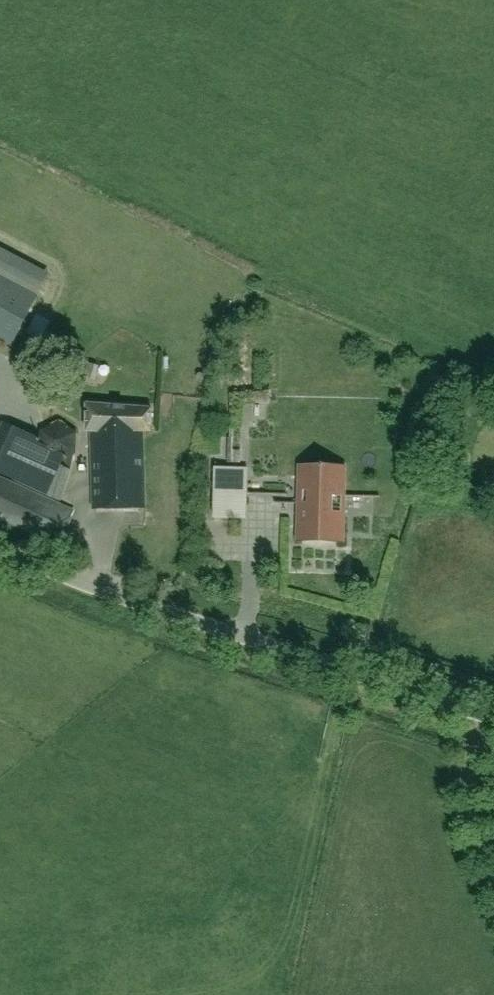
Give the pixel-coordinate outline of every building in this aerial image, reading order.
[(0,245),(0,339),(11,345),(51,271),(0,245)] [(13,348),(27,357),(47,323),(33,315),(13,348)] [(247,416),(257,416),(258,397),(228,397),(228,445),(246,445),(247,416)] [(145,508),(143,431),(151,431),(152,408),(86,403),(87,431),(92,431),(94,509),(145,508)] [(34,435),(4,422),(0,432),(0,473),(14,479),(60,501),(72,469),(59,463),(77,453),(79,434),(60,423),(41,433),(34,435)] [(297,463),(296,541),(346,542),(347,464),(297,463)] [(228,514),(229,465),(215,464),(213,514),(228,514)] [(0,477),(0,517),(60,546),(74,511),(0,477)]
